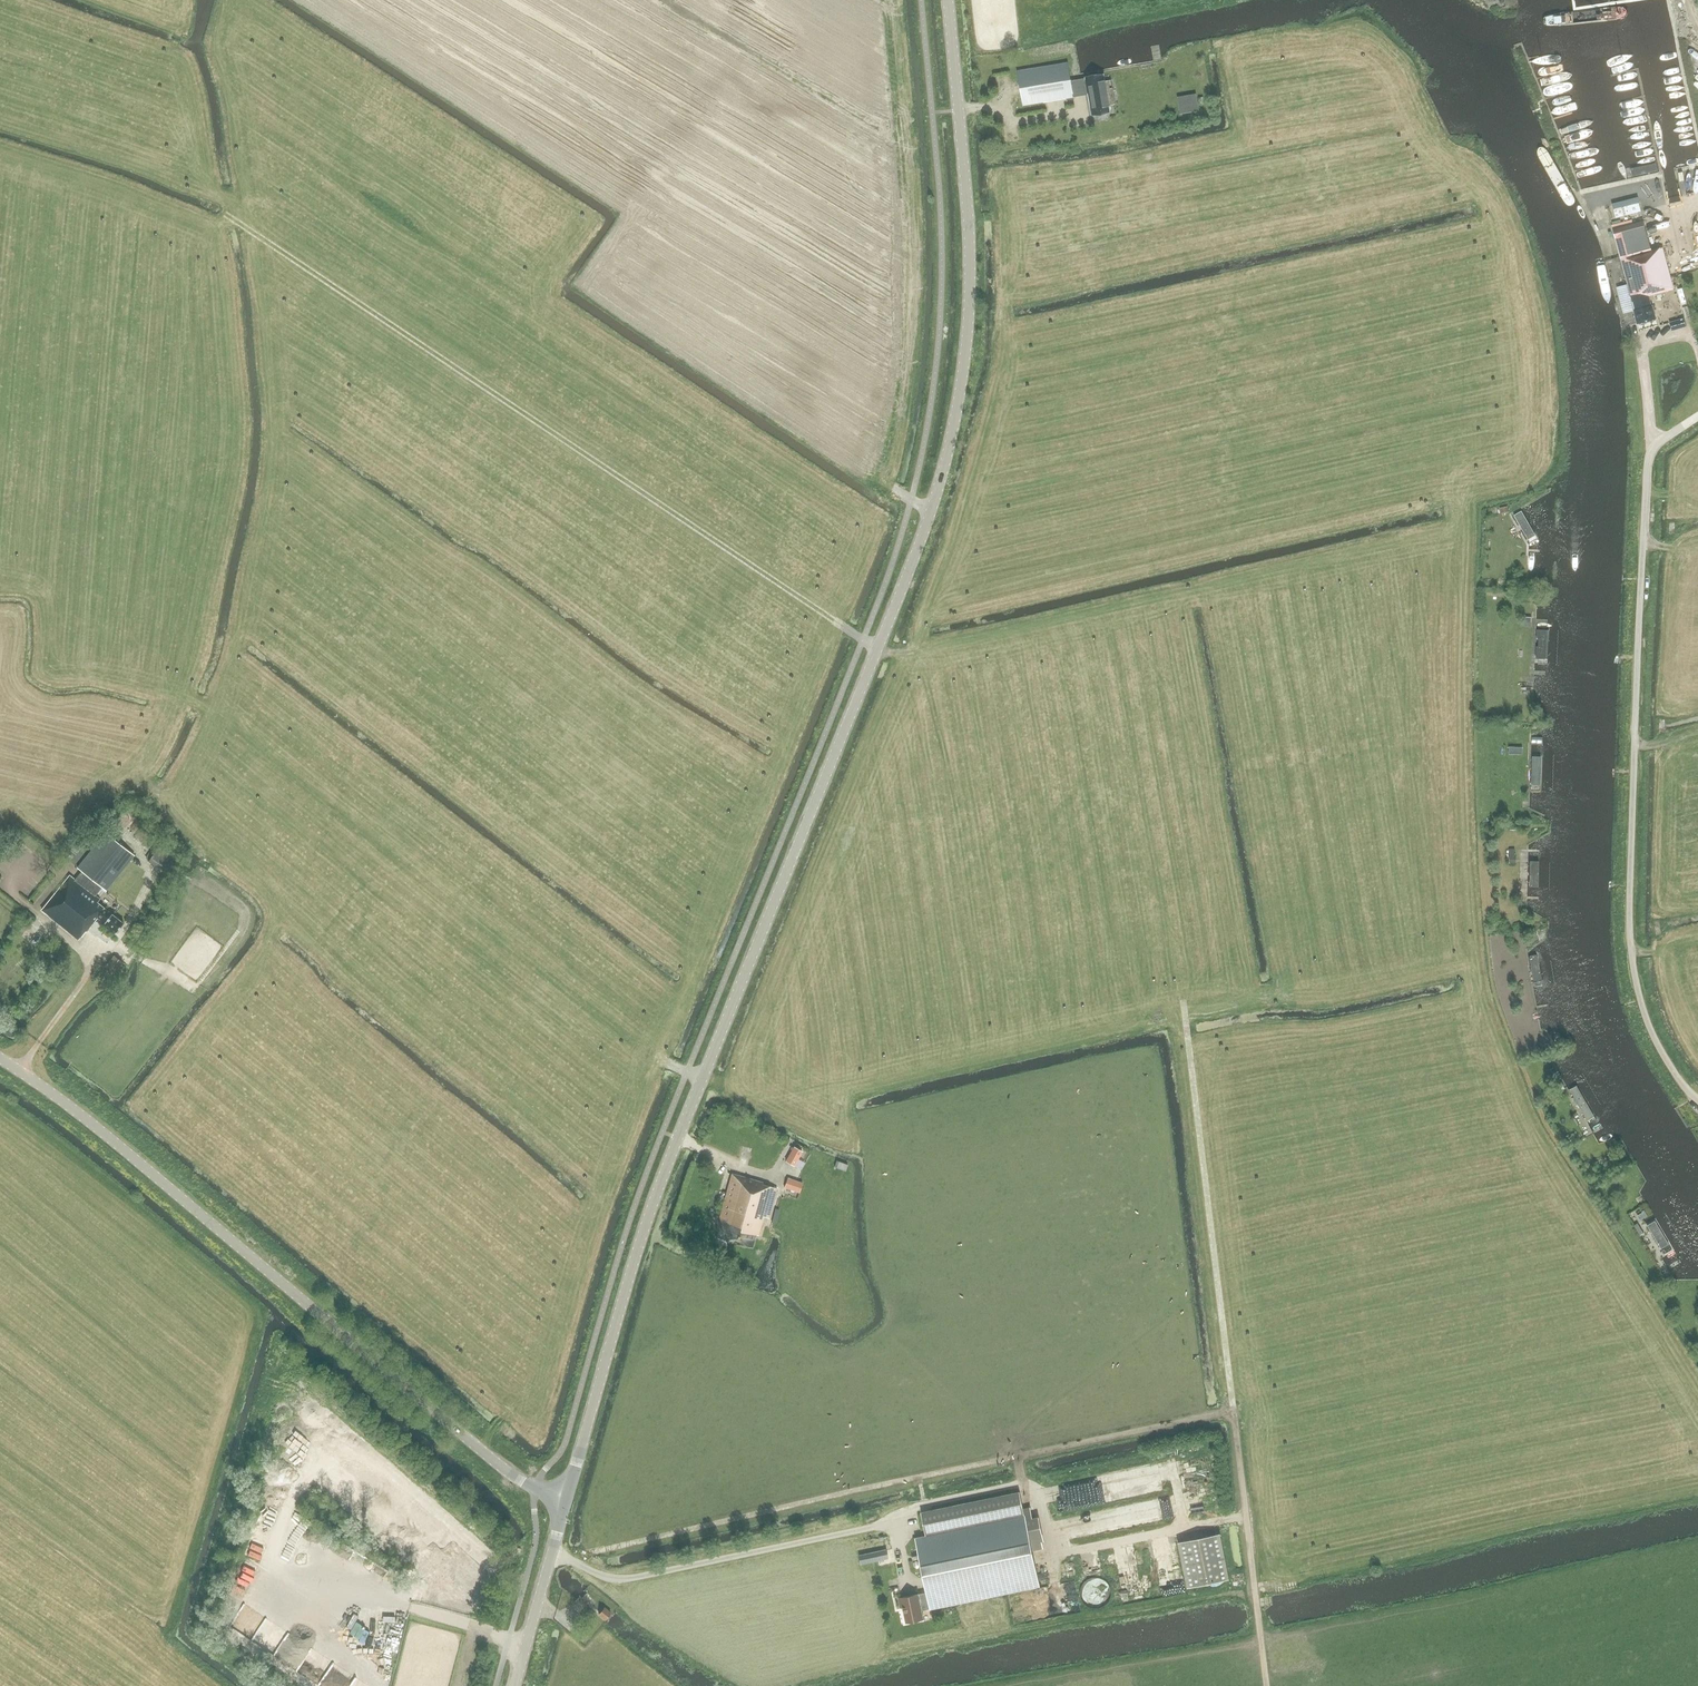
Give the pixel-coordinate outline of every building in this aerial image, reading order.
[(1071,81),(1067,63),(1018,71),(1024,106),(1089,94),(1092,114),(1111,112),(1110,105),(1115,104),(1112,80),(1104,81),(1103,75),(1086,78),(1086,79),(1071,81)] [(1190,112),(1199,111),(1196,94),(1187,95),(1190,112)] [(1641,210),(1639,202),(1614,209),(1616,217),(1641,210)] [(1633,219),(1613,225),(1614,229),(1634,223),(1633,219)] [(1650,250),(1650,249),(1643,222),(1614,230),(1621,257),(1620,257),(1635,311),(1634,311),(1637,323),(1655,318),(1652,306),(1651,306),(1648,296),(1673,289),(1662,247),(1650,250)] [(1672,331),(1685,327),(1683,319),(1670,323),(1672,331)] [(1538,536),(1523,510),(1514,516),(1528,542),(1538,536)] [(1553,622),(1538,622),(1536,666),(1551,666),(1553,622)] [(1544,754),(1533,754),(1532,793),(1543,794),(1544,754)] [(106,890),(134,855),(105,832),(78,868),(82,871),(75,880),(70,876),(42,910),(79,939),(85,931),(86,931),(97,917),(116,933),(124,923),(98,903),(100,899),(95,896),(102,887),(106,890)] [(167,874),(179,856),(160,843),(148,862),(167,874)] [(1530,894),(1541,894),(1542,862),(1530,862),(1530,894)] [(114,974),(123,962),(115,955),(105,966),(114,974)] [(1539,958),(1531,960),(1534,982),(1542,981),(1539,958)] [(1601,1122),(1584,1089),(1575,1094),(1592,1127),(1601,1122)] [(795,1165),(802,1152),(793,1147),(786,1160),(795,1165)] [(846,1171),(848,1164),(837,1160),(834,1167),(846,1171)] [(769,1218),(777,1188),(762,1184),(763,1182),(732,1173),(716,1230),(719,1231),(717,1237),(752,1247),(756,1234),(759,1235),(764,1217),(769,1218)] [(798,1192),(800,1184),(787,1179),(784,1188),(798,1192)] [(1642,1212),(1643,1213),(1638,1216),(1641,1220),(1648,1217),(1644,1211),(1642,1212)] [(1661,1223),(1651,1229),(1669,1255),(1678,1249),(1661,1223)] [(920,1558),(927,1592),(899,1598),(901,1608),(903,1607),(907,1623),(923,1619),(921,1610),(931,1608),(931,1609),(1039,1586),(1032,1549),(1043,1547),(1037,1517),(1033,1518),(1030,1507),(1023,1508),(1020,1492),(921,1512),(926,1536),(916,1538),(920,1555),(912,1556),(913,1560),(920,1558)] [(1179,1543),(1188,1588),(1229,1579),(1220,1535),(1179,1543)] [(1083,1582),(1094,1606),(1114,1596),(1103,1573),(1083,1582)] [(605,1619),(611,1613),(604,1607),(599,1614),(605,1619)] [(389,1662),(391,1652),(378,1649),(376,1659),(389,1662)]
